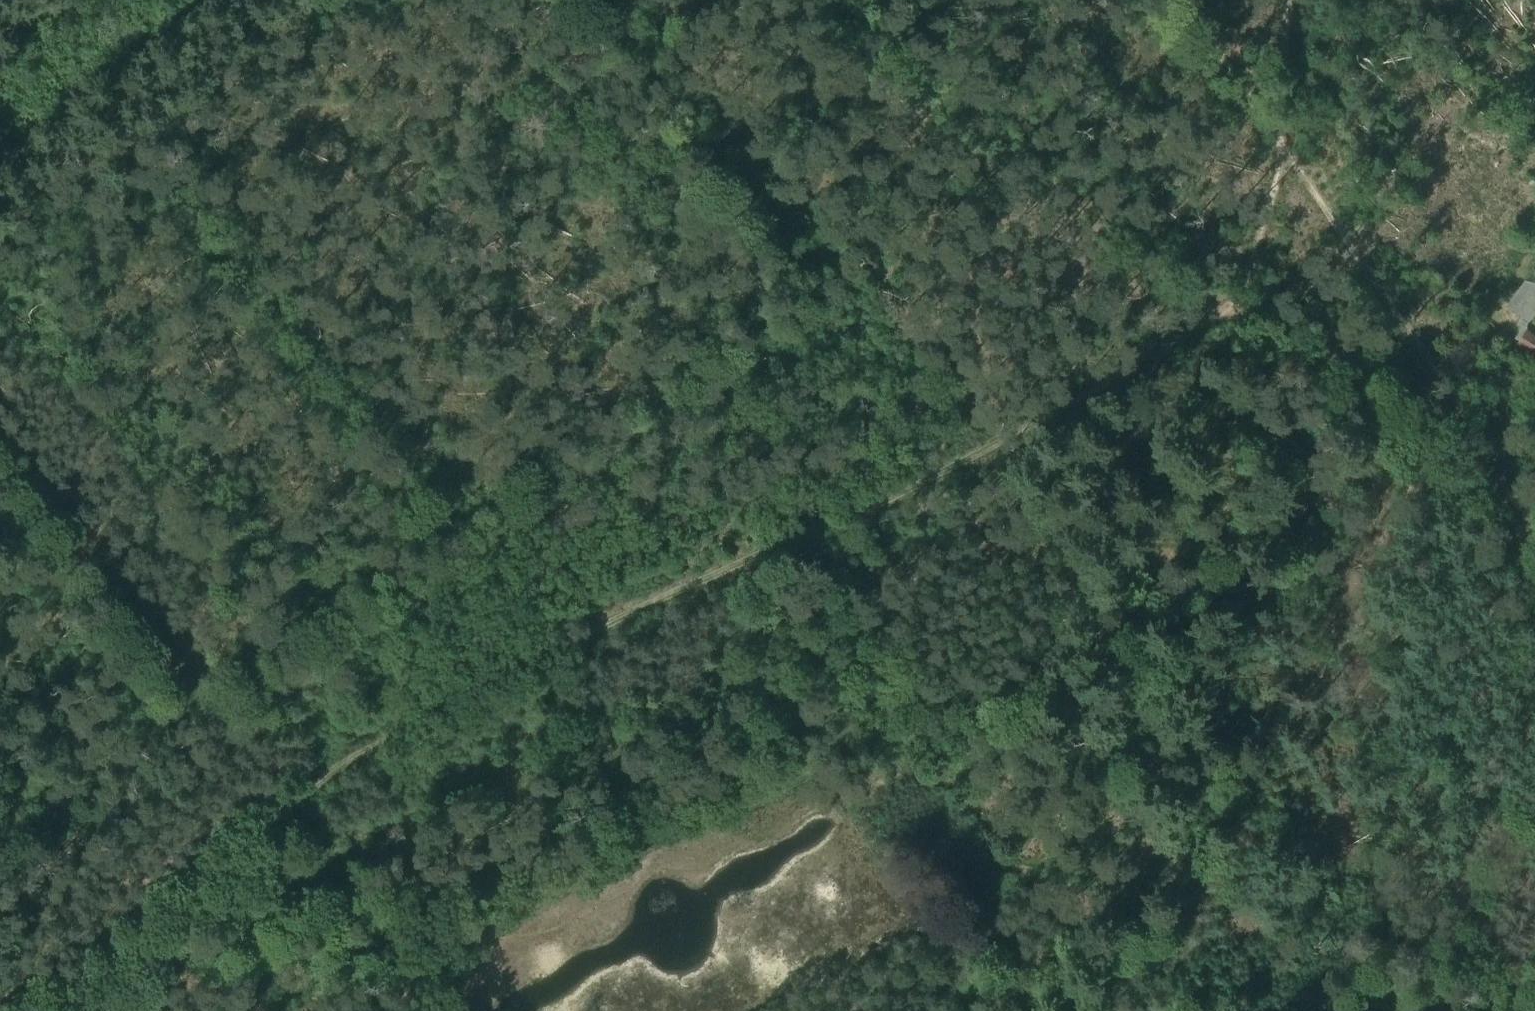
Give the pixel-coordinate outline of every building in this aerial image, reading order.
[(1527,280),(1507,304),(1523,316),(1520,323),(1520,330),(1515,339),(1519,342),(1518,344),(1534,355),(1534,334),(1528,329),(1527,327),(1529,320),(1530,321),(1534,315),(1534,282),(1527,280)]
